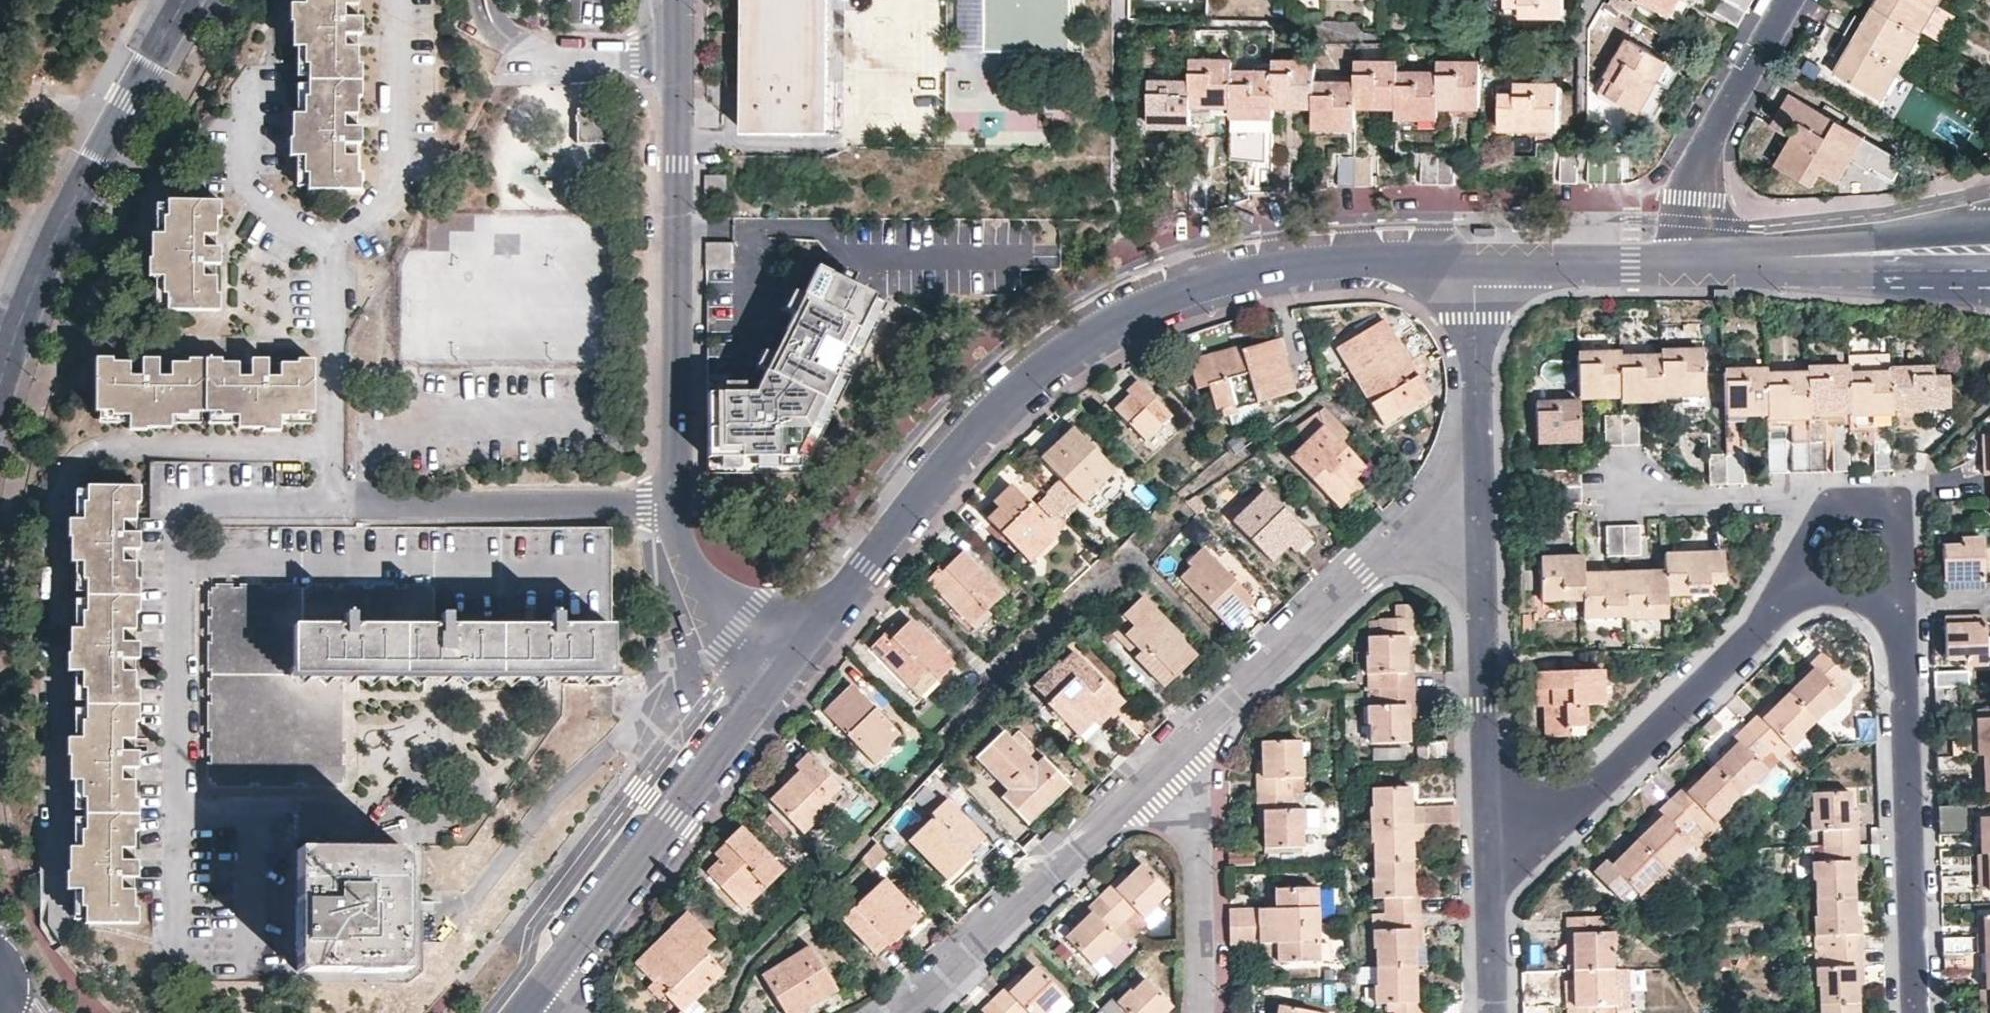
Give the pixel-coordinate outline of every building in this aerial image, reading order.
[(296,155),(303,155),(303,172),(306,173),(307,188),(360,188),(360,171),(355,171),(356,143),(360,143),(360,125),(355,125),(355,96),(360,96),(360,62),(355,61),(355,33),(360,33),(359,15),(355,16),(354,0),(302,0),(302,4),(296,5),(296,47),(302,47),(302,65),(306,64),(306,96),(303,96),(302,112),(296,112),(296,155)] [(743,131),(830,131),(830,0),(743,0),(743,131)] [(983,0),(958,0),(958,47),(983,47),(983,0)] [(983,47),(1068,47),(1069,0),(983,0),(983,47)] [(1504,13),(1562,13),(1562,0),(1504,0),(1504,13)] [(1611,7),(1634,19),(1641,5),(1631,0),(1628,0),(1627,1),(1626,0),(1614,0),(1611,7)] [(1668,14),(1675,0),(1643,0),(1668,14)] [(1737,26),(1746,10),(1727,0),(1716,0),(1710,10),(1737,26)] [(1746,10),(1752,0),(1727,0),(1746,10)] [(1875,9),(1879,0),(1869,0),(1867,4),(1875,9)] [(1920,34),(1922,32),(1935,9),(1937,6),(1939,2),(1935,0),(1879,0),(1875,9),(1920,34)] [(1857,20),(1865,25),(1875,9),(1867,4),(1857,20)] [(1935,9),(1922,32),(1940,42),(1955,16),(1937,6),(1935,9)] [(1856,42),(1902,68),(1920,34),(1875,9),(1865,25),(1856,42)] [(1839,53),(1847,57),(1856,42),(1865,25),(1857,20),(1852,17),(1843,34),(1834,50),(1839,53)] [(1630,39),(1608,77),(1617,82),(1610,96),(1638,111),(1667,60),(1630,39)] [(1847,57),(1837,75),(1882,101),(1902,68),(1856,42),(1847,57)] [(1829,71),(1837,75),(1847,57),(1839,53),(1829,71)] [(1232,61),(1191,61),(1191,81),(1191,102),(1232,102),(1232,71),(1232,61)] [(1273,61),(1273,71),(1273,103),(1314,103),(1315,81),(1315,61),(1273,61)] [(1398,72),(1398,62),(1357,61),(1357,82),(1357,104),(1397,104),(1398,72)] [(1481,105),(1481,63),(1441,62),(1441,72),(1441,104),(1481,105)] [(1232,71),(1232,102),(1232,113),(1273,113),(1273,103),(1273,71),(1232,71)] [(1398,72),(1397,104),(1397,115),(1441,115),(1441,104),(1441,72),(1398,72)] [(1191,102),(1191,81),(1149,81),(1148,123),(1191,123),(1191,102)] [(1315,81),(1314,103),(1314,123),(1357,124),(1357,104),(1357,82),(1315,81)] [(1500,95),(1499,127),(1558,127),(1559,85),(1514,84),(1514,95),(1500,95)] [(1800,121),(1792,135),(1776,162),(1813,184),(1821,171),(1829,176),(1845,149),(1854,154),(1866,136),(1791,91),(1781,109),(1800,121)] [(580,108),(578,143),(613,142),(614,108),(580,108)] [(1772,123),(1792,135),(1800,121),(1781,109),(1772,123)] [(1845,149),(1829,176),(1838,181),(1854,154),(1845,149)] [(1560,153),(1560,183),(1578,183),(1578,153),(1560,153)] [(1439,183),(1439,154),(1422,154),(1421,183),(1439,183)] [(1455,155),(1439,154),(1439,183),(1454,184),(1455,155)] [(1355,185),(1356,156),(1337,156),(1337,185),(1355,185)] [(1375,156),(1356,156),(1355,185),(1374,186),(1375,156)] [(1273,192),(1273,163),(1255,163),(1255,192),(1273,192)] [(707,174),(706,208),(717,207),(717,196),(726,196),(727,174),(707,174)] [(1191,209),(1191,180),(1173,180),(1173,209),(1191,209)] [(1207,180),(1191,180),(1191,209),(1206,210),(1207,180)] [(166,294),(166,310),(219,310),(219,292),(213,292),(214,263),(219,263),(219,245),(214,245),(214,216),(219,216),(219,200),(166,200),(166,215),(163,215),(162,233),(156,233),(155,275),(162,275),(162,294),(166,294)] [(732,270),(733,240),(705,240),(705,269),(732,270)] [(756,394),(710,394),(712,473),(803,472),(883,302),(817,268),(756,394)] [(1411,377),(1390,338),(1394,335),(1386,319),(1339,347),(1352,369),(1383,424),(1431,398),(1417,374),(1411,377)] [(1394,335),(1390,338),(1411,377),(1417,374),(1394,335)] [(1296,394),(1281,340),(1244,350),(1248,361),(1239,363),(1237,360),(1214,366),(1212,358),(1193,364),(1201,390),(1213,387),(1221,410),(1224,409),(1259,399),(1261,405),(1296,394)] [(1339,377),(1352,369),(1339,347),(1326,354),(1339,377)] [(1243,349),(1212,358),(1214,366),(1237,360),(1239,363),(1248,361),(1244,350),(1243,349)] [(1704,350),(1661,352),(1661,357),(1662,393),(1706,391),(1704,350)] [(1577,355),(1579,396),(1623,395),(1621,359),(1621,353),(1577,355)] [(1621,359),(1623,395),(1623,400),(1663,398),(1662,393),(1661,357),(1621,359)] [(92,359),(92,413),(108,413),(109,417),(127,417),(127,424),(169,424),(170,416),(188,417),(188,413),(218,413),(219,416),(237,417),(237,423),(279,424),(279,416),(297,417),(297,413),(313,413),(312,359),(296,359),(296,364),(268,364),(267,359),(250,359),(250,364),(233,364),(220,364),(220,359),(186,359),(186,364),(169,365),(157,365),(157,359),(139,359),(140,364),(111,365),(111,359),(92,359)] [(1935,368),(1893,368),(1894,373),(1894,410),(1948,409),(1947,377),(1936,377),(1935,368)] [(1851,369),(1811,370),(1811,375),(1812,411),(1852,411),(1851,374),(1851,369)] [(1769,371),(1725,372),(1726,413),(1770,412),(1769,399),(1769,376),(1769,371)] [(1894,373),(1851,374),(1852,411),(1852,427),(1895,426),(1894,410),(1894,373)] [(1794,418),(1796,471),(1813,471),(1812,441),(1812,432),(1812,411),(1811,375),(1769,376),(1769,399),(1770,412),(1770,418),(1794,418)] [(1172,415),(1137,380),(1127,390),(1130,393),(1114,408),(1145,440),(1172,415)] [(1262,407),(1261,405),(1259,399),(1224,409),(1227,418),(1229,418),(1262,407)] [(1538,444),(1580,442),(1579,400),(1537,401),(1538,444)] [(1326,407),(1296,428),(1308,440),(1291,456),(1333,500),(1356,478),(1367,468),(1343,443),(1352,434),(1326,407)] [(1641,413),(1623,414),(1624,444),(1642,443),(1641,413)] [(1624,444),(1623,414),(1605,414),(1605,445),(1624,444)] [(1062,429),(1066,434),(1074,426),(1070,422),(1062,429)] [(1115,468),(1074,426),(1066,434),(1043,457),(1083,499),(1115,468)] [(1296,428),(1277,441),(1291,456),(1308,440),(1296,428)] [(1853,470),(1853,440),(1836,440),(1837,471),(1853,470)] [(1895,470),(1895,440),(1877,440),(1877,470),(1895,470)] [(1770,441),(1771,472),(1790,471),(1789,441),(1770,441)] [(1830,441),(1812,441),(1813,471),(1831,471),(1830,441)] [(1744,452),(1727,453),(1728,483),(1744,482),(1744,452)] [(1728,483),(1727,453),(1709,453),(1709,483),(1728,483)] [(1582,487),(1581,468),(1518,471),(1518,488),(1582,487)] [(1363,485),(1356,478),(1333,500),(1340,507),(1363,485)] [(1057,484),(1048,493),(1064,509),(1073,501),(1057,484)] [(1059,533),(1013,485),(983,513),(1030,563),(1032,561),(1031,560),(1059,533)] [(1582,504),(1582,487),(1518,488),(1519,517),(1554,516),(1554,505),(1582,504)] [(74,674),(81,673),(133,673),(133,660),(138,659),(139,643),(133,643),(133,614),(139,614),(139,581),(133,581),(133,551),(139,550),(139,534),(133,534),(134,505),(139,505),(138,488),(87,488),(87,503),(82,504),(81,521),(75,521),(75,564),(82,563),(81,584),(87,583),(86,613),(82,613),(81,631),(74,631),(74,674)] [(1305,530),(1266,489),(1233,520),(1271,560),(1288,545),(1305,530)] [(1208,503),(1201,495),(1190,503),(1199,512),(1208,503)] [(879,505),(874,500),(863,513),(868,517),(879,505)] [(1623,556),(1622,524),(1609,524),(1604,525),(1606,556),(1623,556)] [(1641,556),(1640,524),(1622,524),(1623,556),(1641,556)] [(369,676),(466,675),(573,674),(609,674),(607,528),(210,528),(210,783),(342,784),(341,676),(369,676)] [(1311,536),(1305,530),(1288,545),(1294,552),(1311,536)] [(1984,588),(1982,540),(1961,541),(1961,548),(1942,549),(1943,582),(1963,581),(1963,589),(1984,588)] [(1250,595),(1204,547),(1189,562),(1193,566),(1181,577),(1228,625),(1247,608),(1242,603),(1250,595)] [(1005,593),(964,551),(948,566),(942,572),(938,569),(927,579),(967,621),(981,608),(985,612),(1005,593)] [(1724,551),(1666,553),(1666,574),(1667,596),(1708,595),(1711,593),(1710,584),(1726,583),(1724,551)] [(1544,599),(1586,598),(1586,576),(1585,556),(1542,557),(1544,599)] [(945,563),(938,569),(942,572),(948,566),(945,563)] [(1666,574),(1624,575),(1626,617),(1668,616),(1667,596),(1666,574)] [(1626,617),(1624,575),(1586,576),(1586,598),(1587,618),(1626,617)] [(1943,590),(1963,589),(1963,581),(1943,582),(1943,590)] [(1185,636),(1144,595),(1115,623),(1142,650),(1137,656),(1155,674),(1165,664),(1176,675),(1198,654),(1183,639),(1185,636)] [(1255,600),(1250,595),(1242,603),(1247,608),(1255,600)] [(1384,686),(1415,685),(1415,669),(1409,670),(1409,655),(1408,635),(1415,635),(1414,603),(1398,603),(1399,620),(1384,620),(1384,636),(1371,636),(1371,654),(1369,654),(1369,687),(1384,686)] [(972,626),(985,612),(981,608),(967,621),(972,626)] [(1251,613),(1247,608),(1228,625),(1233,630),(1251,613)] [(683,614),(676,617),(681,631),(685,630),(688,629),(683,614)] [(1986,666),(1985,619),(1983,618),(1964,619),(1965,627),(1945,627),(1946,660),(1965,659),(1965,667),(1986,666)] [(1944,619),(1945,627),(1965,627),(1964,619),(1944,619)] [(954,665),(911,620),(898,632),(889,640),(884,635),(871,646),(913,688),(931,671),(938,678),(939,679),(954,665)] [(1109,628),(1137,656),(1142,650),(1115,623),(1109,628)] [(892,627),(884,635),(889,640),(898,632),(892,627)] [(1125,700),(1102,676),(1100,677),(1075,651),(1061,664),(1060,662),(1036,686),(1050,700),(1048,702),(1085,740),(1103,724),(1101,722),(1125,700)] [(1847,697),(1838,687),(1848,676),(1825,652),(1814,663),(1819,667),(1806,679),(1793,691),(1820,719),(1832,707),(1834,709),(1847,697)] [(1802,674),(1806,679),(1819,667),(1814,663),(1802,674)] [(1165,685),(1176,675),(1165,664),(1155,674),(1165,685)] [(920,696),(938,678),(931,671),(913,688),(920,696)] [(1605,705),(1604,671),(1537,673),(1537,691),(1550,690),(1550,706),(1544,706),(1545,737),(1567,737),(1567,727),(1587,728),(1587,706),(1605,705)] [(81,721),(80,739),(133,741),(133,722),(138,722),(138,690),(133,690),(133,673),(81,673),(80,696),(86,696),(85,722),(81,721)] [(1967,692),(1966,679),(1936,680),(1936,693),(1967,692)] [(586,685),(586,712),(608,711),(607,684),(586,685)] [(1415,705),(1415,685),(1384,686),(1369,687),(1369,703),(1370,722),(1373,722),(1374,740),(1375,741),(1410,740),(1409,722),(1409,705),(1415,705)] [(898,734),(853,686),(826,712),(875,764),(892,749),(887,744),(898,734)] [(1538,706),(1544,706),(1550,706),(1550,690),(1537,691),(1538,706)] [(1807,731),(1820,719),(1793,691),(1792,693),(1779,705),(1767,716),(1763,712),(1751,724),(1774,749),(1786,737),(1796,746),(1809,734),(1807,731)] [(1936,693),(1937,706),(1967,704),(1967,692),(1936,693)] [(1775,701),(1763,712),(1767,716),(1779,705),(1775,701)] [(1987,749),(1989,749),(1989,712),(1978,713),(1980,749),(1987,749)] [(1729,753),(1716,766),(1743,793),(1756,781),(1758,783),(1771,771),(1762,761),(1774,749),(1751,724),(1737,737),(1742,741),(1729,753)] [(1074,784),(1018,728),(1012,734),(1008,730),(982,755),(1014,789),(1004,798),(1030,825),(1074,784)] [(1938,736),(1938,752),(1969,750),(1969,735),(1938,736)] [(1725,749),(1729,753),(1742,741),(1737,737),(1725,749)] [(1310,773),(1309,756),(1306,756),(1304,738),(1268,739),(1269,758),(1270,775),(1263,775),(1264,792),(1298,790),(1297,774),(1310,773)] [(133,741),(80,739),(74,739),(73,782),(80,782),(79,801),(85,800),(85,831),(80,831),(79,847),(73,847),(73,890),(79,890),(79,909),(85,910),(84,925),(138,925),(138,908),(132,908),(133,878),(138,878),(138,864),(132,864),(133,831),(138,831),(138,798),(132,799),(133,768),(139,767),(138,752),(133,752),(133,741)] [(1450,764),(1448,740),(1426,740),(1428,764),(1450,764)] [(1938,760),(1969,759),(1969,750),(1938,752),(1938,760)] [(830,799),(843,787),(808,752),(805,752),(792,766),(798,770),(782,786),(771,798),(807,834),(835,804),(830,799)] [(1969,766),(1969,759),(1938,760),(1939,767),(1969,766)] [(777,781),(782,786),(798,770),(792,766),(777,781)] [(1686,786),(1673,799),(1698,823),(1710,811),(1720,820),(1732,808),(1730,806),(1743,793),(1716,766),(1702,779),(1690,790),(1686,786)] [(1698,774),(1686,786),(1690,790),(1702,779),(1698,774)] [(1372,808),(1372,824),(1414,823),(1413,807),(1412,786),(1376,787),(1375,788),(1375,808),(1372,808)] [(1299,807),(1298,790),(1264,792),(1264,809),(1271,808),(1271,825),(1272,845),(1309,843),(1309,824),(1311,823),(1311,807),(1299,807)] [(1824,829),(1825,846),(1859,845),(1859,828),(1853,828),(1852,813),(1851,793),(1814,794),(1814,811),(1811,811),(1812,829),(1824,829)] [(993,846),(948,798),(931,815),(932,816),(911,837),(954,883),(993,846)] [(1654,826),(1640,839),(1667,866),(1680,853),(1683,856),(1696,844),(1687,834),(1698,823),(1673,799),(1662,810),(1666,814),(1654,826)] [(1941,822),(1941,830),(1973,828),(1972,800),(1971,799),(1940,799),(1941,822)] [(1426,807),(1413,807),(1414,823),(1426,823),(1426,807)] [(1426,807),(1426,823),(1453,823),(1453,807),(1426,807)] [(1650,821),(1654,826),(1666,814),(1662,810),(1650,821)] [(774,813),(765,822),(785,842),(794,833),(774,813)] [(1375,840),(1375,861),(1415,860),(1414,840),(1414,823),(1372,824),(1372,840),(1375,840)] [(1426,823),(1414,823),(1414,840),(1426,840),(1426,823)] [(1453,839),(1453,823),(1426,823),(1426,840),(1453,839)] [(783,871),(740,827),(723,844),(724,846),(715,854),(720,859),(706,873),(733,900),(755,879),(765,889),(783,871)] [(875,870),(890,852),(877,839),(863,856),(875,870)] [(1653,880),(1667,866),(1640,839),(1625,854),(1613,866),(1609,861),(1597,872),(1622,897),(1633,886),(1642,895),(1655,883),(1653,880)] [(1817,880),(1818,898),(1856,896),(1855,879),(1854,862),(1860,862),(1859,845),(1825,846),(1826,863),(1813,863),(1814,881),(1817,880)] [(296,846),(295,967),(402,969),(404,847),(296,846)] [(1264,862),(1263,848),(1238,848),(1238,862),(1264,862)] [(1621,849),(1609,861),(1613,866),(1625,854),(1621,849)] [(1385,897),(1385,913),(1422,911),(1422,895),(1416,896),(1415,878),(1415,860),(1375,861),(1373,861),(1374,897),(1385,897)] [(1115,880),(1103,892),(1126,917),(1139,905),(1148,914),(1159,904),(1156,901),(1171,888),(1145,861),(1130,875),(1120,885),(1115,880)] [(1942,871),(1943,886),(1975,885),(1974,870),(1942,871)] [(1125,871),(1115,880),(1120,885),(1130,875),(1125,871)] [(879,955),(920,915),(884,878),(843,917),(879,955)] [(743,910),(765,889),(755,879),(733,900),(743,910)] [(1237,907),(1238,923),(1319,921),(1318,904),(1316,904),(1315,884),(1278,886),(1278,905),(1237,907)] [(1114,929),(1126,917),(1103,892),(1102,893),(1090,904),(1095,908),(1082,921),(1068,934),(1093,961),(1107,948),(1110,950),(1123,938),(1114,929)] [(1828,935),(1829,951),(1863,949),(1863,933),(1857,933),(1856,916),(1856,896),(1818,898),(1818,916),(1815,916),(1816,935),(1828,935)] [(1077,916),(1082,921),(1095,908),(1090,904),(1077,916)] [(1139,905),(1126,917),(1141,932),(1154,920),(1148,914),(1139,905)] [(1377,946),(1377,965),(1417,965),(1416,945),(1416,929),(1422,929),(1422,911),(1385,913),(1386,930),(1374,930),(1374,945),(1377,946)] [(1988,918),(1988,911),(1980,912),(1982,949),(1989,949),(1988,918)] [(702,951),(713,940),(687,913),(635,963),(652,981),(658,976),(670,989),(664,994),(682,1012),(681,1012),(703,1012),(706,1010),(695,999),(723,972),(702,951)] [(1616,951),(1616,932),(1615,915),(1570,916),(1570,934),(1576,934),(1577,950),(1577,969),(1613,968),(1613,951),(1616,951)] [(1141,932),(1126,917),(1114,929),(1123,938),(1128,944),(1141,932)] [(1317,958),(1317,937),(1320,937),(1319,921),(1238,923),(1238,941),(1279,940),(1280,959),(1317,958)] [(1945,934),(1945,951),(1978,949),(1978,932),(1945,934)] [(1416,945),(1417,965),(1429,964),(1428,945),(1423,945),(1416,945)] [(808,947),(761,978),(784,1012),(794,1012),(814,1000),(818,1005),(837,992),(808,947)] [(1821,987),(1821,1005),(1859,1003),(1859,985),(1858,967),(1863,967),(1863,949),(1829,951),(1830,968),(1817,968),(1818,987),(1821,987)] [(1945,951),(1946,967),(1979,965),(1978,949),(1945,951)] [(1063,990),(1036,964),(1023,977),(1011,988),(1007,984),(995,995),(1012,1012),(1025,1012),(1030,1008),(1035,1012),(1044,1012),(1052,1005),(1050,1003),(1063,990)] [(1387,1012),(1437,1012),(1436,1001),(1435,1000),(1423,1000),(1416,1000),(1417,984),(1417,965),(1377,965),(1378,985),(1375,987),(1375,1000),(1387,999),(1387,1012)] [(1613,968),(1577,969),(1578,989),(1578,1005),(1572,1006),(1572,1012),(1605,1012),(1605,1007),(1617,1006),(1617,987),(1614,987),(1613,968)] [(1019,972),(1007,984),(1011,988),(1023,977),(1019,972)] [(660,998),(664,994),(670,989),(658,976),(652,981),(648,986),(660,998)] [(1123,1012),(1165,1012),(1171,1007),(1145,980),(1132,992),(1130,991),(1118,1002),(1126,1011),(1123,1012)] [(1980,985),(1981,1012),(1989,1012),(1989,985),(1980,985)] [(995,995),(982,1007),(987,1012),(986,1012),(1012,1012),(995,995)] [(818,1005),(814,1000),(794,1012),(806,1012),(818,1005)] [(1859,1003),(1821,1005),(1822,1012),(1860,1012),(1859,1003)] [(1317,1011),(1280,1004),(1278,1012),(1317,1012),(1317,1011)]
